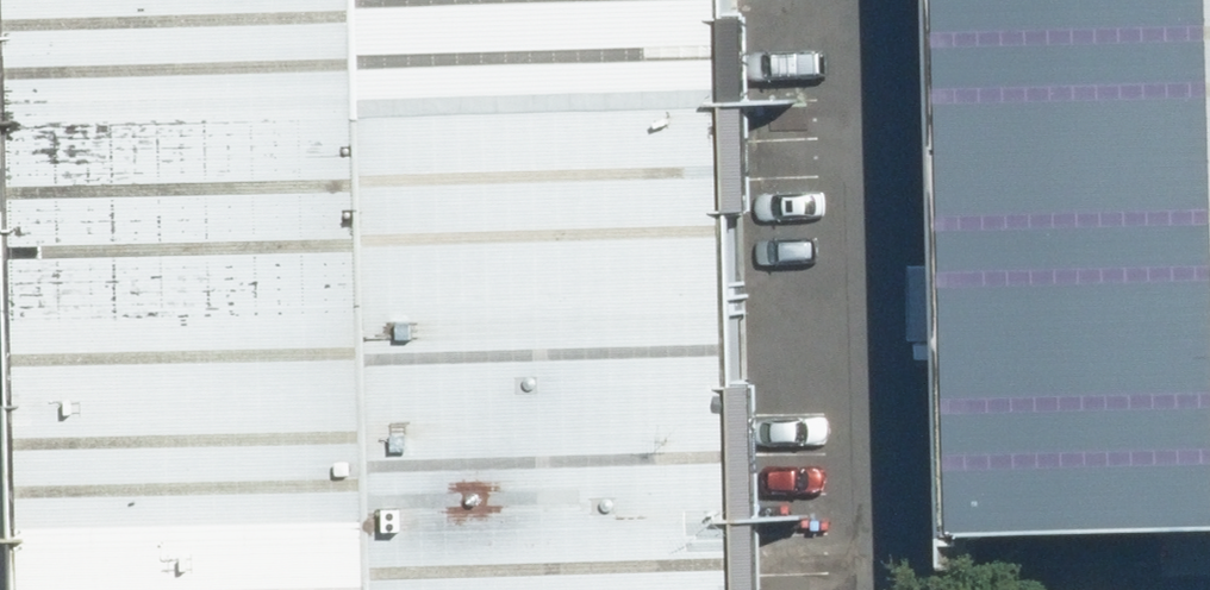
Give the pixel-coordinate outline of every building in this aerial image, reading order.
[(15,114),(381,103),(377,0),(12,0),(15,114)] [(748,92),(746,0),(377,0),(381,103),(748,92)] [(968,518),(1209,510),(1209,0),(951,0),(968,518)] [(381,103),(388,308),(753,297),(753,258),(748,92),(381,103)] [(21,285),(21,317),(388,308),(381,103),(15,114),(21,285)] [(397,533),(760,522),(755,351),(753,297),(388,308),(397,533)] [(397,533),(388,308),(21,317),(23,360),(30,543),(397,533)] [(760,522),(397,533),(399,589),(763,589),(760,522)] [(397,533),(30,543),(31,589),(399,589),(397,533)]
